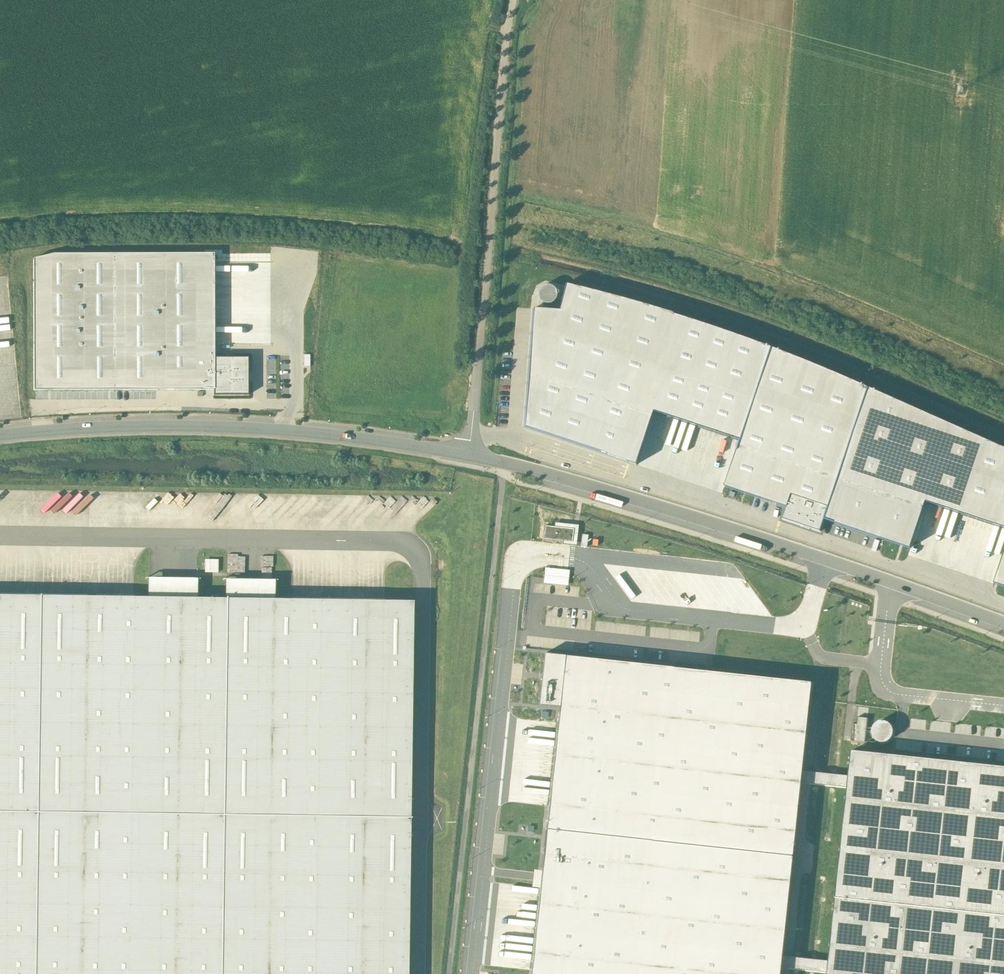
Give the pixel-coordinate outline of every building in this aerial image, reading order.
[(53,254),(33,259),(34,390),(50,390),(156,390),(214,389),(214,357),(215,253),(53,254)] [(524,426),(637,465),(655,412),(660,414),(668,416),(677,419),(685,422),(693,425),(701,427),(710,430),(718,433),(726,435),(734,438),(740,440),(725,486),(787,507),(783,519),(820,531),(824,519),(910,548),(925,501),(931,503),(939,506),(947,509),(956,512),(964,514),(972,517),(981,520),(989,523),(997,525),(1003,528),(1003,448),(868,387),(772,347),(704,323),(634,302),(565,284),(558,310),(532,308),(524,426)] [(554,285),(537,286),(537,298),(554,298),(554,285)] [(247,357),(214,357),(214,389),(214,394),(247,393),(247,376),(247,357)] [(574,529),(545,526),(544,538),(572,541),(574,529)] [(993,583),(1003,587),(1003,551),(993,583)] [(205,558),(205,571),(218,571),(218,558),(205,558)] [(568,585),(569,570),(554,568),(545,567),(544,577),(543,583),(568,585)] [(0,595),(0,973),(408,973),(410,818),(411,818),(410,818),(413,602),(134,597),(0,595)] [(558,707),(564,656),(543,654),(538,705),(558,707)] [(783,956),(801,782),(812,682),(757,677),(564,656),(530,973),(781,973),(783,956)] [(899,679),(901,667),(887,665),(885,677),(899,679)] [(906,668),(905,679),(918,681),(920,670),(906,668)] [(851,751),(848,775),(827,973),(1003,973),(1003,767),(851,751)] [(847,787),(848,775),(802,771),(801,782),(847,787)] [(539,887),(541,871),(533,870),(532,887),(539,887)] [(781,968),(827,973),(828,960),(783,956),(781,968)]
